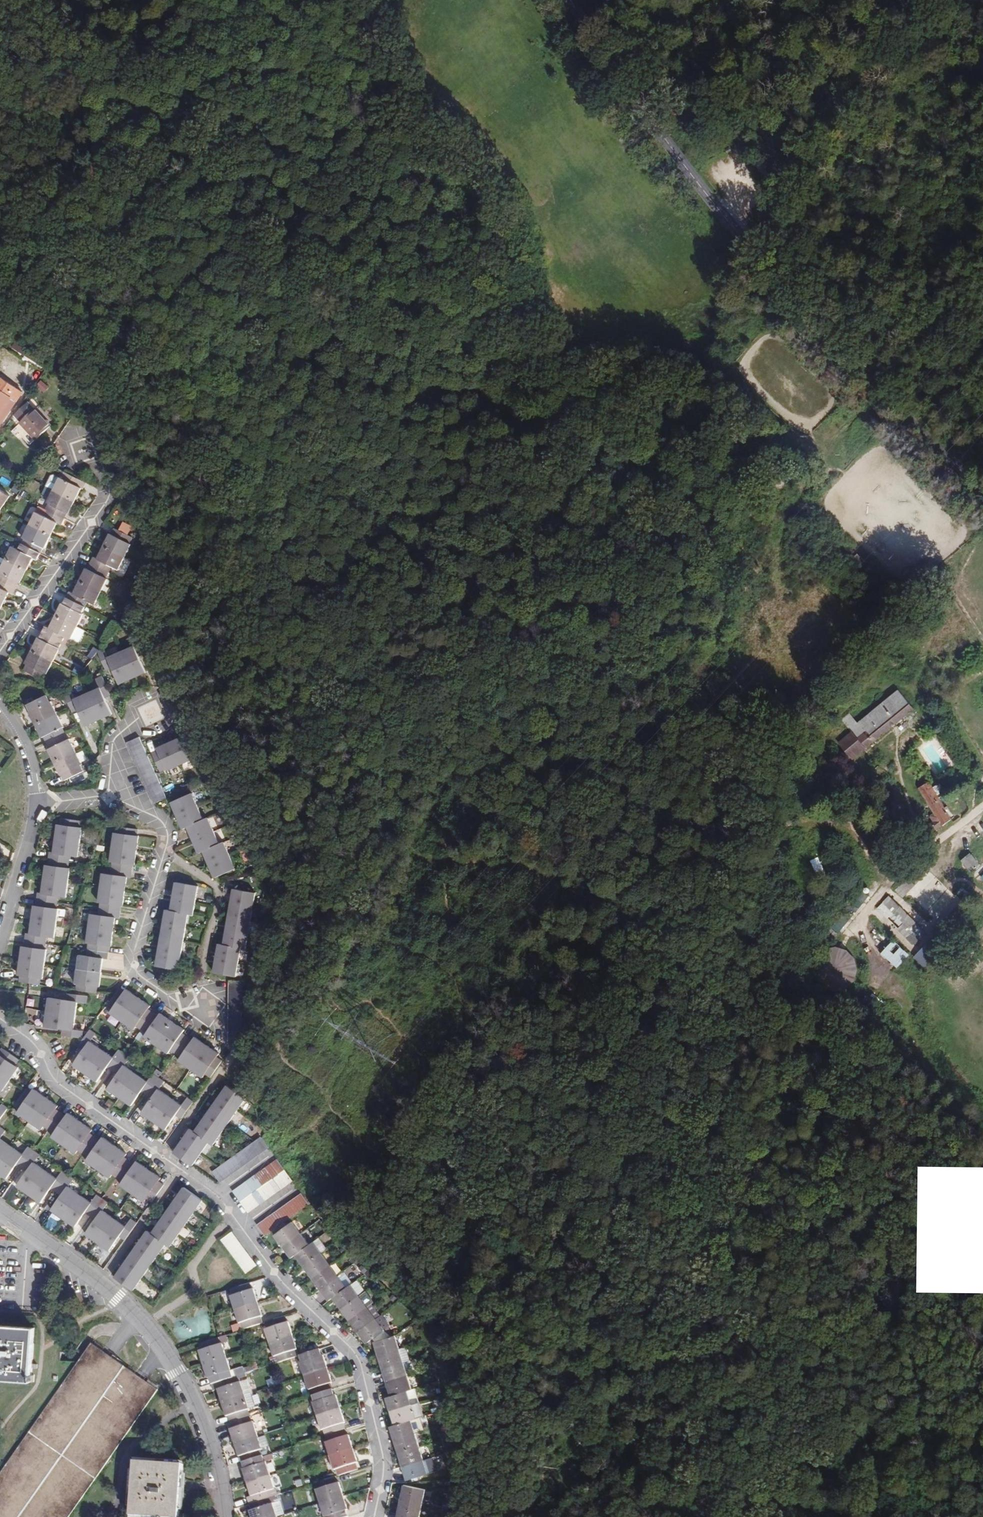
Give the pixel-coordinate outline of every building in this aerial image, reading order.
[(22,392),(0,377),(0,424),(22,392)] [(40,381),(35,388),(44,394),(50,387),(40,381)] [(50,426),(29,403),(14,416),(36,439),(50,426)] [(48,504),(45,510),(64,519),(67,513),(68,514),(81,488),(83,489),(86,483),(65,472),(62,478),(60,477),(47,503),(48,504)] [(10,494),(0,487),(0,509),(10,494)] [(40,554),(43,548),(44,549),(57,523),(61,525),(64,519),(45,510),(42,516),(35,512),(23,538),(24,539),(21,545),(40,554)] [(120,529),(130,533),(133,525),(123,521),(120,529)] [(110,534),(104,546),(126,557),(132,544),(130,544),(134,537),(115,528),(112,534),(110,534)] [(21,545),(18,550),(11,547),(0,570),(0,573),(0,579),(16,588),(19,582),(20,583),(33,558),(37,560),(40,554),(21,545)] [(94,557),(90,563),(109,572),(112,566),(119,570),(126,557),(104,546),(98,559),(94,557)] [(106,578),(109,572),(90,563),(88,569),(86,568),(80,581),(101,592),(108,579),(106,578)] [(9,592),(13,594),(16,588),(0,579),(0,610),(9,592)] [(95,605),(101,592),(80,581),(74,594),(70,592),(67,598),(85,607),(88,601),(95,605)] [(85,607),(67,598),(64,604),(62,603),(50,629),(46,627),(42,633),(61,642),(68,646),(84,614),(82,613),(85,607)] [(58,648),(61,642),(42,633),(39,639),(38,638),(25,664),(27,664),(24,670),(43,680),(46,674),(47,674),(60,649),(58,648)] [(134,647),(109,658),(105,649),(98,652),(106,671),(112,668),(120,684),(146,672),(139,657),(145,654),(137,635),(130,638),(134,647)] [(112,714),(105,698),(111,695),(102,676),(96,679),(100,688),(75,700),(70,690),(64,693),(72,712),(79,710),(86,726),(112,714)] [(914,710),(897,690),(858,723),(849,713),(842,720),(852,732),(839,743),(854,761),(914,710)] [(47,743),(65,734),(63,728),(64,728),(51,702),(50,703),(47,696),(28,705),(31,712),(30,712),(42,738),(44,737),(47,743)] [(68,740),(65,734),(47,743),(50,749),(48,749),(61,775),(62,774),(65,781),(84,772),(81,765),(82,765),(70,739),(68,740)] [(167,771),(193,759),(193,758),(198,755),(190,736),(184,739),(183,737),(157,749),(158,750),(152,753),(160,772),(166,769),(167,771)] [(127,742),(154,803),(167,798),(140,737),(127,742)] [(954,818),(929,782),(919,789),(933,810),(928,813),(932,819),(928,822),(935,832),(954,818)] [(187,827),(199,853),(203,851),(215,878),(235,869),(224,842),(219,844),(208,818),(203,820),(192,794),(171,803),(183,829),(187,827)] [(43,978),(46,950),(45,950),(47,937),(54,938),(59,909),(57,909),(58,896),(66,897),(70,869),(69,868),(70,855),(78,856),(82,828),(81,828),(82,821),(61,818),(60,825),(58,825),(54,853),(50,852),(48,866),(46,865),(42,893),(38,893),(36,906),(35,906),(31,934),(26,933),(24,947),(22,947),(19,975),(20,975),(19,982),(40,985),(41,978),(43,978)] [(112,862),(111,868),(132,871),(133,864),(134,865),(138,837),(137,836),(138,829),(117,827),(116,834),(114,833),(110,862),(112,862)] [(972,855),(961,863),(969,874),(980,866),(972,855)] [(819,857),(812,860),(817,871),(824,868),(819,857)] [(131,878),(132,871),(111,868),(110,875),(103,874),(99,902),(101,902),(100,909),(120,912),(121,905),(122,905),(126,878),(131,878)] [(952,895),(910,871),(897,895),(939,918),(952,895)] [(178,970),(188,914),(193,915),(198,887),(176,883),(171,911),(166,910),(156,966),(178,970)] [(841,935),(868,894),(858,887),(830,928),(841,935)] [(246,949),(256,893),(234,889),(224,945),(219,945),(214,973),(236,977),(241,949),(246,949)] [(913,941),(923,930),(887,897),(877,908),(913,941)] [(119,919),(120,912),(100,909),(99,915),(91,914),(87,943),(89,943),(88,950),(108,952),(109,946),(111,946),(115,918),(119,919)] [(894,939),(881,953),(897,968),(910,955),(894,939)] [(823,946),(817,983),(853,989),(859,952),(823,946)] [(922,948),(913,956),(923,967),(932,959),(922,948)] [(107,959),(108,952),(88,950),(87,956),(79,955),(76,983),(77,984),(76,990),(97,993),(98,986),(99,987),(103,958),(107,959)] [(242,1042),(243,981),(229,981),(229,1041),(242,1042)] [(122,1021),(138,998),(126,989),(124,993),(119,989),(107,1006),(112,1010),(110,1013),(122,1021)] [(47,1012),(75,1016),(77,1002),(87,1004),(88,996),(67,993),(66,1000),(49,998),(47,1012)] [(136,1026),(141,1030),(153,1013),(148,1009),(150,1006),(138,998),(122,1021),(134,1029),(136,1026)] [(73,1030),(75,1016),(47,1012),(45,1026),(63,1029),(62,1035),(83,1038),(84,1031),(73,1030)] [(144,1037),(156,1045),(173,1022),(161,1013),(159,1017),(153,1013),(141,1030),(146,1034),(144,1037)] [(170,1050),(176,1054),(188,1037),(182,1033),(184,1030),(173,1022),(156,1045),(168,1053),(170,1050)] [(126,1028),(123,1034),(131,1039),(134,1034),(126,1028)] [(85,1073),(102,1050),(90,1042),(96,1034),(90,1030),(78,1047),(83,1051),(73,1065),(85,1073)] [(193,1040),(188,1037),(176,1054),(176,1055),(181,1058),(179,1061),(191,1069),(207,1046),(194,1037),(193,1040)] [(219,1054),(207,1046),(191,1069),(202,1077),(204,1074),(210,1078),(222,1061),(216,1057),(219,1054)] [(18,1068),(15,1065),(19,1060),(2,1048),(0,1051),(0,1090),(2,1091),(18,1068)] [(113,1058),(102,1050),(85,1073),(97,1081),(107,1067),(113,1071),(125,1054),(119,1050),(113,1058)] [(130,1058),(125,1054),(113,1071),(118,1075),(108,1089),(120,1097),(136,1074),(125,1066),(130,1058)] [(202,1077),(191,1069),(187,1075),(198,1083),(202,1077)] [(147,1082),(136,1074),(120,1097),(131,1106),(141,1091),(147,1095),(159,1078),(153,1074),(147,1082)] [(159,1078),(147,1095),(152,1099),(142,1113),(154,1121),(170,1098),(159,1090),(165,1082),(159,1078)] [(227,1086),(195,1133),(190,1129),(174,1153),(192,1166),(209,1142),(213,1145),(246,1099),(227,1086)] [(121,1185),(144,1201),(146,1198),(152,1202),(164,1185),(158,1181),(160,1178),(137,1162),(135,1165),(124,1157),(126,1154),(103,1138),(100,1141),(89,1133),(92,1130),(68,1114),(66,1117),(55,1109),(57,1106),(34,1090),(32,1093),(26,1089),(14,1106),(20,1110),(18,1113),(41,1129),(43,1126),(54,1134),(52,1137),(75,1153),(73,1157),(84,1164),(86,1161),(110,1177),(112,1174),(123,1182),(121,1185)] [(170,1098),(154,1121),(166,1129),(176,1115),(181,1119),(193,1102),(187,1098),(181,1106),(170,1098)] [(260,1137),(211,1172),(218,1183),(268,1147),(260,1137)] [(86,1234),(109,1250),(119,1236),(125,1240),(137,1223),(131,1219),(125,1227),(102,1211),(108,1203),(97,1195),(91,1203),(68,1187),(74,1179),(62,1171),(57,1179),(34,1163),(40,1155),(28,1147),(23,1155),(0,1139),(0,1174),(6,1178),(16,1164),(27,1172),(17,1186),(41,1202),(51,1188),(62,1196),(52,1210),(75,1227),(85,1212),(96,1220),(86,1234)] [(278,1159),(272,1163),(280,1174),(285,1170),(278,1159)] [(280,1174),(272,1163),(266,1167),(274,1178),(280,1174)] [(274,1178),(266,1167),(261,1171),(269,1182),(274,1178)] [(293,1180),(285,1170),(280,1174),(287,1184),(293,1180)] [(255,1175),(263,1185),(269,1182),(261,1171),(255,1175)] [(282,1188),(287,1184),(280,1174),(274,1178),(282,1188)] [(257,1189),(263,1185),(255,1175),(233,1191),(241,1201),(246,1197),(252,1193),(257,1189)] [(274,1178),(269,1182),(276,1192),(282,1188),(274,1178)] [(263,1185),(271,1196),(276,1192),(269,1182),(263,1185)] [(271,1196),(263,1185),(257,1189),(265,1200),(271,1196)] [(148,1231),(115,1277),(133,1290),(166,1244),(170,1247),(203,1200),(184,1187),(152,1234),(148,1231)] [(265,1200),(257,1189),(252,1193),(259,1204),(265,1200)] [(259,1204),(252,1193),(246,1197),(254,1208),(259,1204)] [(302,1193),(269,1217),(263,1221),(257,1225),(265,1235),(271,1232),(310,1204),(302,1193)] [(254,1208),(246,1197),(241,1201),(248,1212),(254,1208)] [(292,1258),(296,1255),(309,1245),(292,1222),(275,1235),(292,1258)] [(257,1265),(245,1249),(241,1243),(232,1232),(221,1240),(238,1262),(246,1273),(257,1265)] [(328,1249),(319,1238),(314,1242),(322,1253),(328,1249)] [(329,1301),(333,1298),(347,1287),(339,1276),(322,1253),(314,1242),(309,1245),(296,1255),(329,1301)] [(351,1285),(353,1283),(345,1271),(339,1276),(347,1287),(351,1285)] [(357,1280),(353,1283),(351,1285),(360,1296),(365,1292),(366,1291),(357,1280)] [(263,1316),(254,1289),(252,1289),(250,1283),(230,1289),(232,1296),(231,1296),(240,1323),(241,1323),(243,1330),(245,1329),(263,1323),(261,1317),(263,1316)] [(373,1339),(375,1342),(392,1336),(388,1323),(386,1319),(381,1316),(376,1319),(368,1307),(360,1296),(351,1285),(347,1287),(333,1298),(367,1343),(373,1339)] [(373,1304),(365,1292),(360,1296),(368,1307),(372,1304),(373,1304)] [(381,1316),(372,1304),(368,1307),(376,1319),(381,1316)] [(298,1349),(289,1322),(287,1323),(285,1316),(265,1323),(267,1329),(266,1330),(275,1356),(270,1358),(272,1365),(299,1356),(297,1350),(298,1349)] [(31,1381),(31,1375),(35,1327),(0,1325),(0,1379),(31,1381)] [(228,1342),(226,1335),(220,1338),(219,1338),(221,1344),(223,1344),(228,1342)] [(396,1335),(392,1336),(375,1342),(391,1396),(413,1389),(404,1362),(400,1349),(396,1335)] [(212,1385),(239,1376),(246,1374),(244,1369),(243,1367),(231,1371),(223,1344),(221,1344),(219,1338),(199,1344),(201,1351),(200,1351),(209,1379),(210,1378),(212,1385)] [(158,1389),(156,1388),(157,1385),(149,1379),(147,1382),(134,1372),(127,1367),(123,1365),(109,1355),(102,1350),(104,1348),(95,1342),(93,1344),(91,1343),(0,1473),(0,1516),(69,1516),(158,1389)] [(410,1360),(406,1347),(400,1349),(404,1362),(410,1360)] [(311,1389),(313,1395),(333,1389),(331,1383),(332,1382),(324,1355),(322,1355),(320,1349),(300,1356),(302,1362),(301,1362),(309,1390),(311,1389)] [(246,1374),(258,1369),(256,1365),(244,1369),(246,1374)] [(228,1416),(230,1423),(250,1416),(248,1410),(250,1409),(245,1396),(241,1382),(239,1376),(212,1385),(214,1391),(218,1390),(227,1417),(228,1416)] [(241,1382),(245,1396),(251,1394),(247,1380),(241,1382)] [(415,1388),(413,1389),(391,1396),(387,1397),(395,1425),(412,1420),(417,1418),(412,1404),(418,1403),(419,1402),(415,1388)] [(325,1435),(345,1429),(343,1423),(345,1422),(336,1395),(335,1395),(333,1389),(313,1395),(315,1402),(313,1402),(322,1430),(323,1429),(325,1435)] [(251,1394),(245,1396),(250,1409),(256,1407),(251,1394)] [(422,1416),(418,1403),(412,1404),(417,1418),(422,1416)] [(241,1456),(243,1463),(263,1456),(261,1450),(262,1449),(258,1436),(254,1422),(252,1422),(250,1416),(230,1423),(232,1429),(231,1429),(240,1457),(241,1456)] [(412,1420),(395,1425),(391,1426),(408,1480),(419,1476),(429,1474),(425,1460),(412,1420)] [(347,1436),(345,1429),(325,1435),(327,1442),(326,1443),(335,1470),(337,1469),(339,1475),(358,1469),(356,1463),(358,1462),(349,1435),(347,1436)] [(269,1447),(265,1433),(258,1436),(262,1449),(269,1447)] [(248,1498),(250,1504),(277,1495),(266,1462),(265,1462),(263,1456),(243,1463),(245,1469),(243,1469),(252,1496),(248,1498)] [(425,1460),(429,1474),(436,1471),(432,1458),(425,1460)] [(184,1464),(135,1460),(131,1515),(158,1516),(180,1516),(184,1464)] [(349,1516),(347,1510),(348,1510),(339,1482),(338,1483),(336,1476),(316,1483),(318,1489),(316,1490),(325,1516),(349,1516)] [(426,1490),(404,1485),(397,1516),(420,1516),(426,1490)] [(250,1504),(252,1511),(250,1511),(252,1516),(277,1516),(273,1504),(279,1502),(277,1495),(250,1504)]
